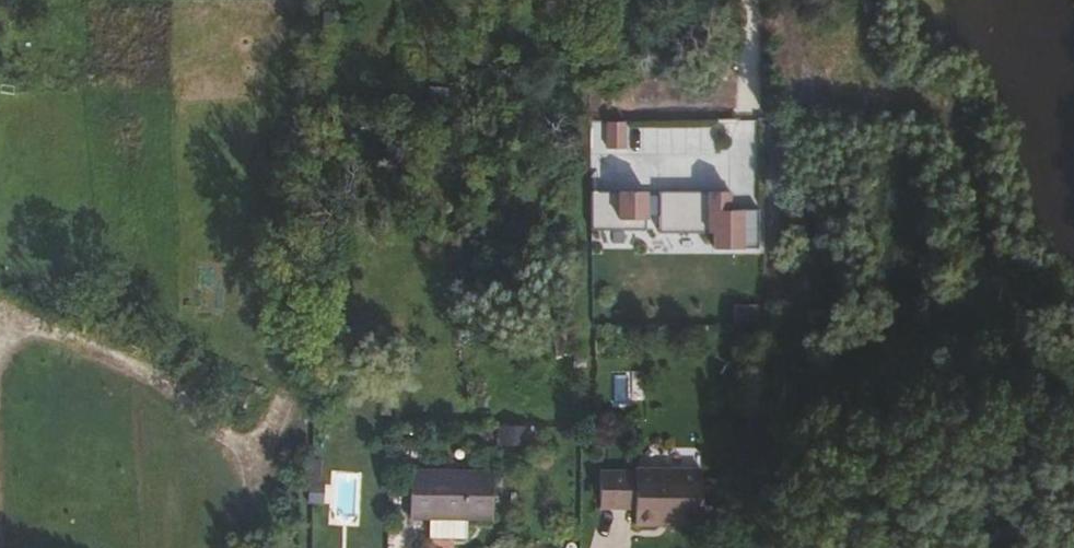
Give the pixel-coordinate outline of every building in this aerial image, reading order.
[(643,226),(644,190),(592,188),(590,225),(643,226)] [(719,190),(662,188),(661,227),(712,229),(711,246),(758,247),(759,208),(718,207),(719,190)] [(698,512),(700,458),(634,457),(634,460),(598,459),(597,496),(632,497),(632,511),(698,512)] [(487,506),(486,460),(403,461),(403,507),(487,506)]
